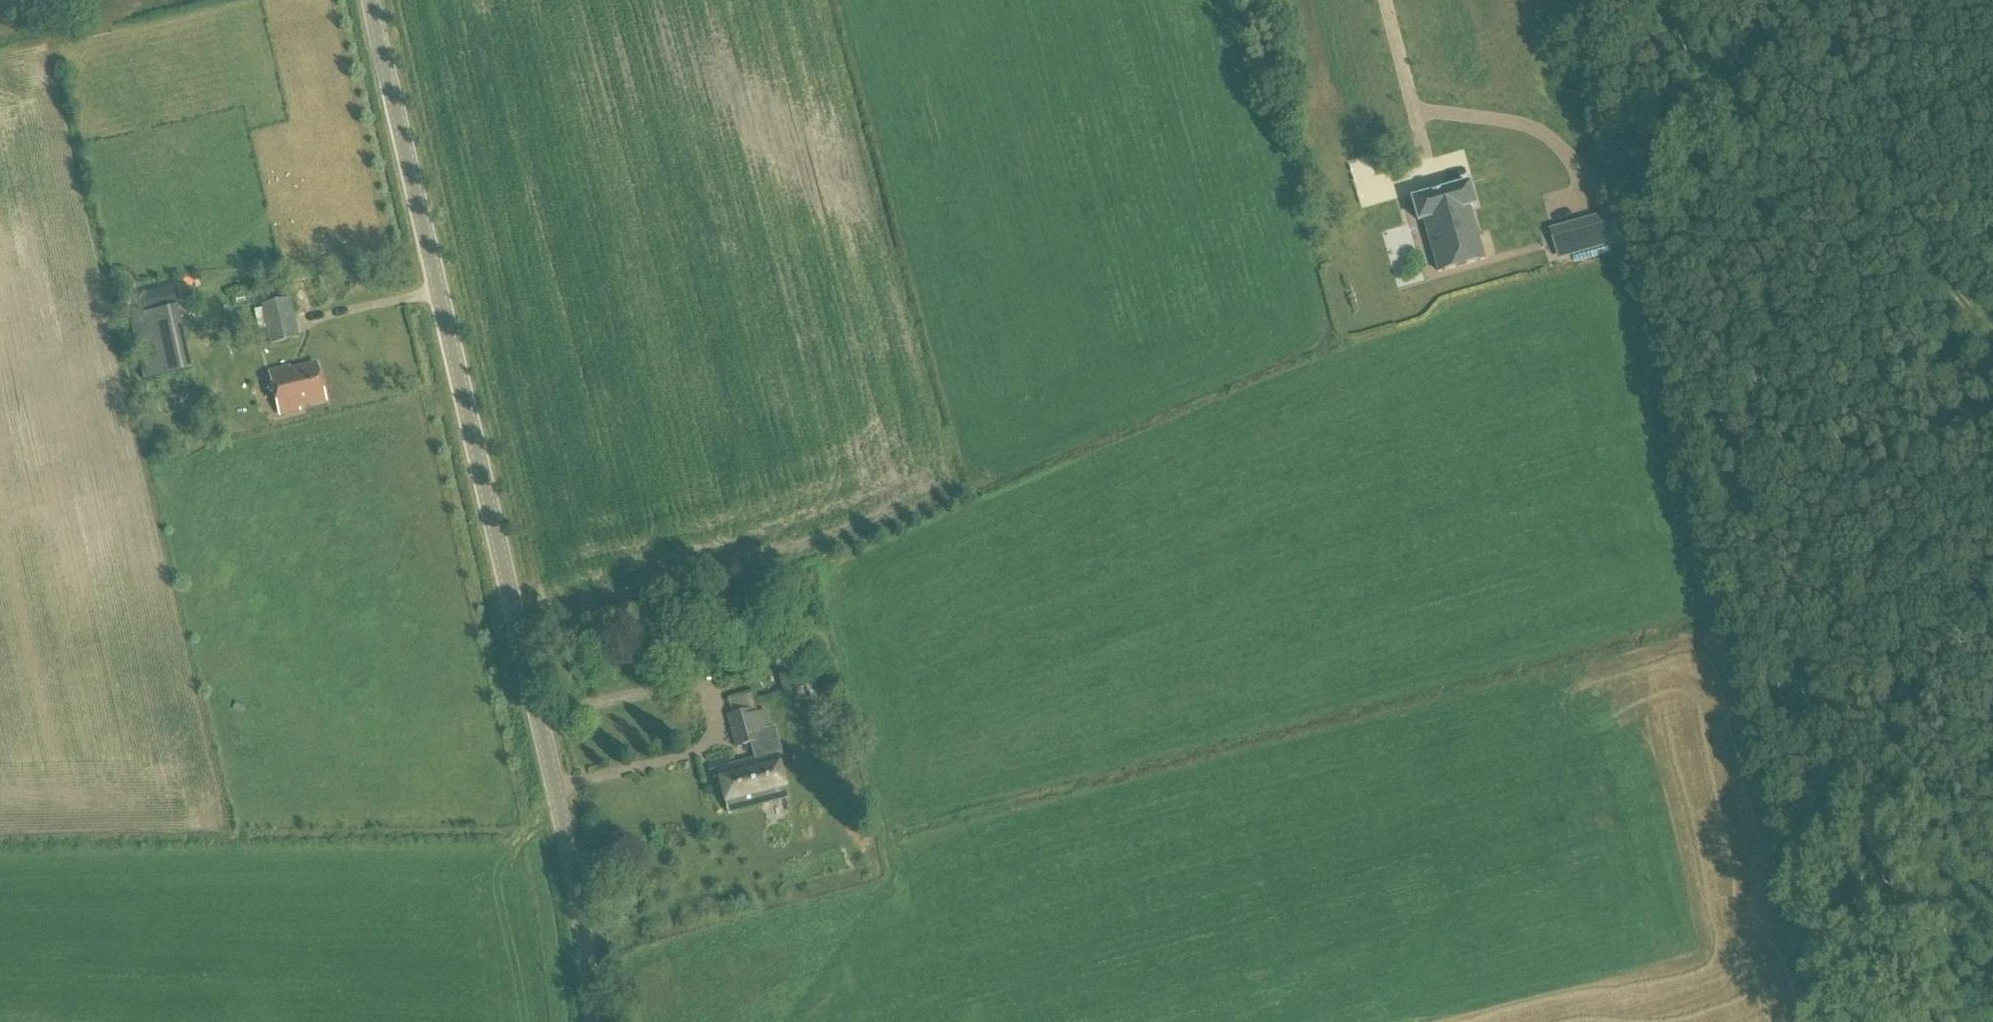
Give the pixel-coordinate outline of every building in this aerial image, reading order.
[(1469,184),(1412,200),(1418,222),(1423,221),(1438,273),(1484,260),(1470,208),(1475,206),(1469,184)] [(1594,229),(1571,235),(1576,255),(1599,249),(1594,229)] [(272,310),(279,340),(296,336),(289,306),(272,310)] [(298,407),(325,400),(317,366),(290,372),(289,369),(270,374),(270,377),(279,412),(280,415),(299,410),(298,407)] [(724,609),(722,601),(720,595),(708,599),(709,603),(712,613),(724,609)] [(777,754),(771,755),(759,710),(751,712),(751,711),(729,716),(740,763),(716,770),(728,814),(788,798),(777,754)]
